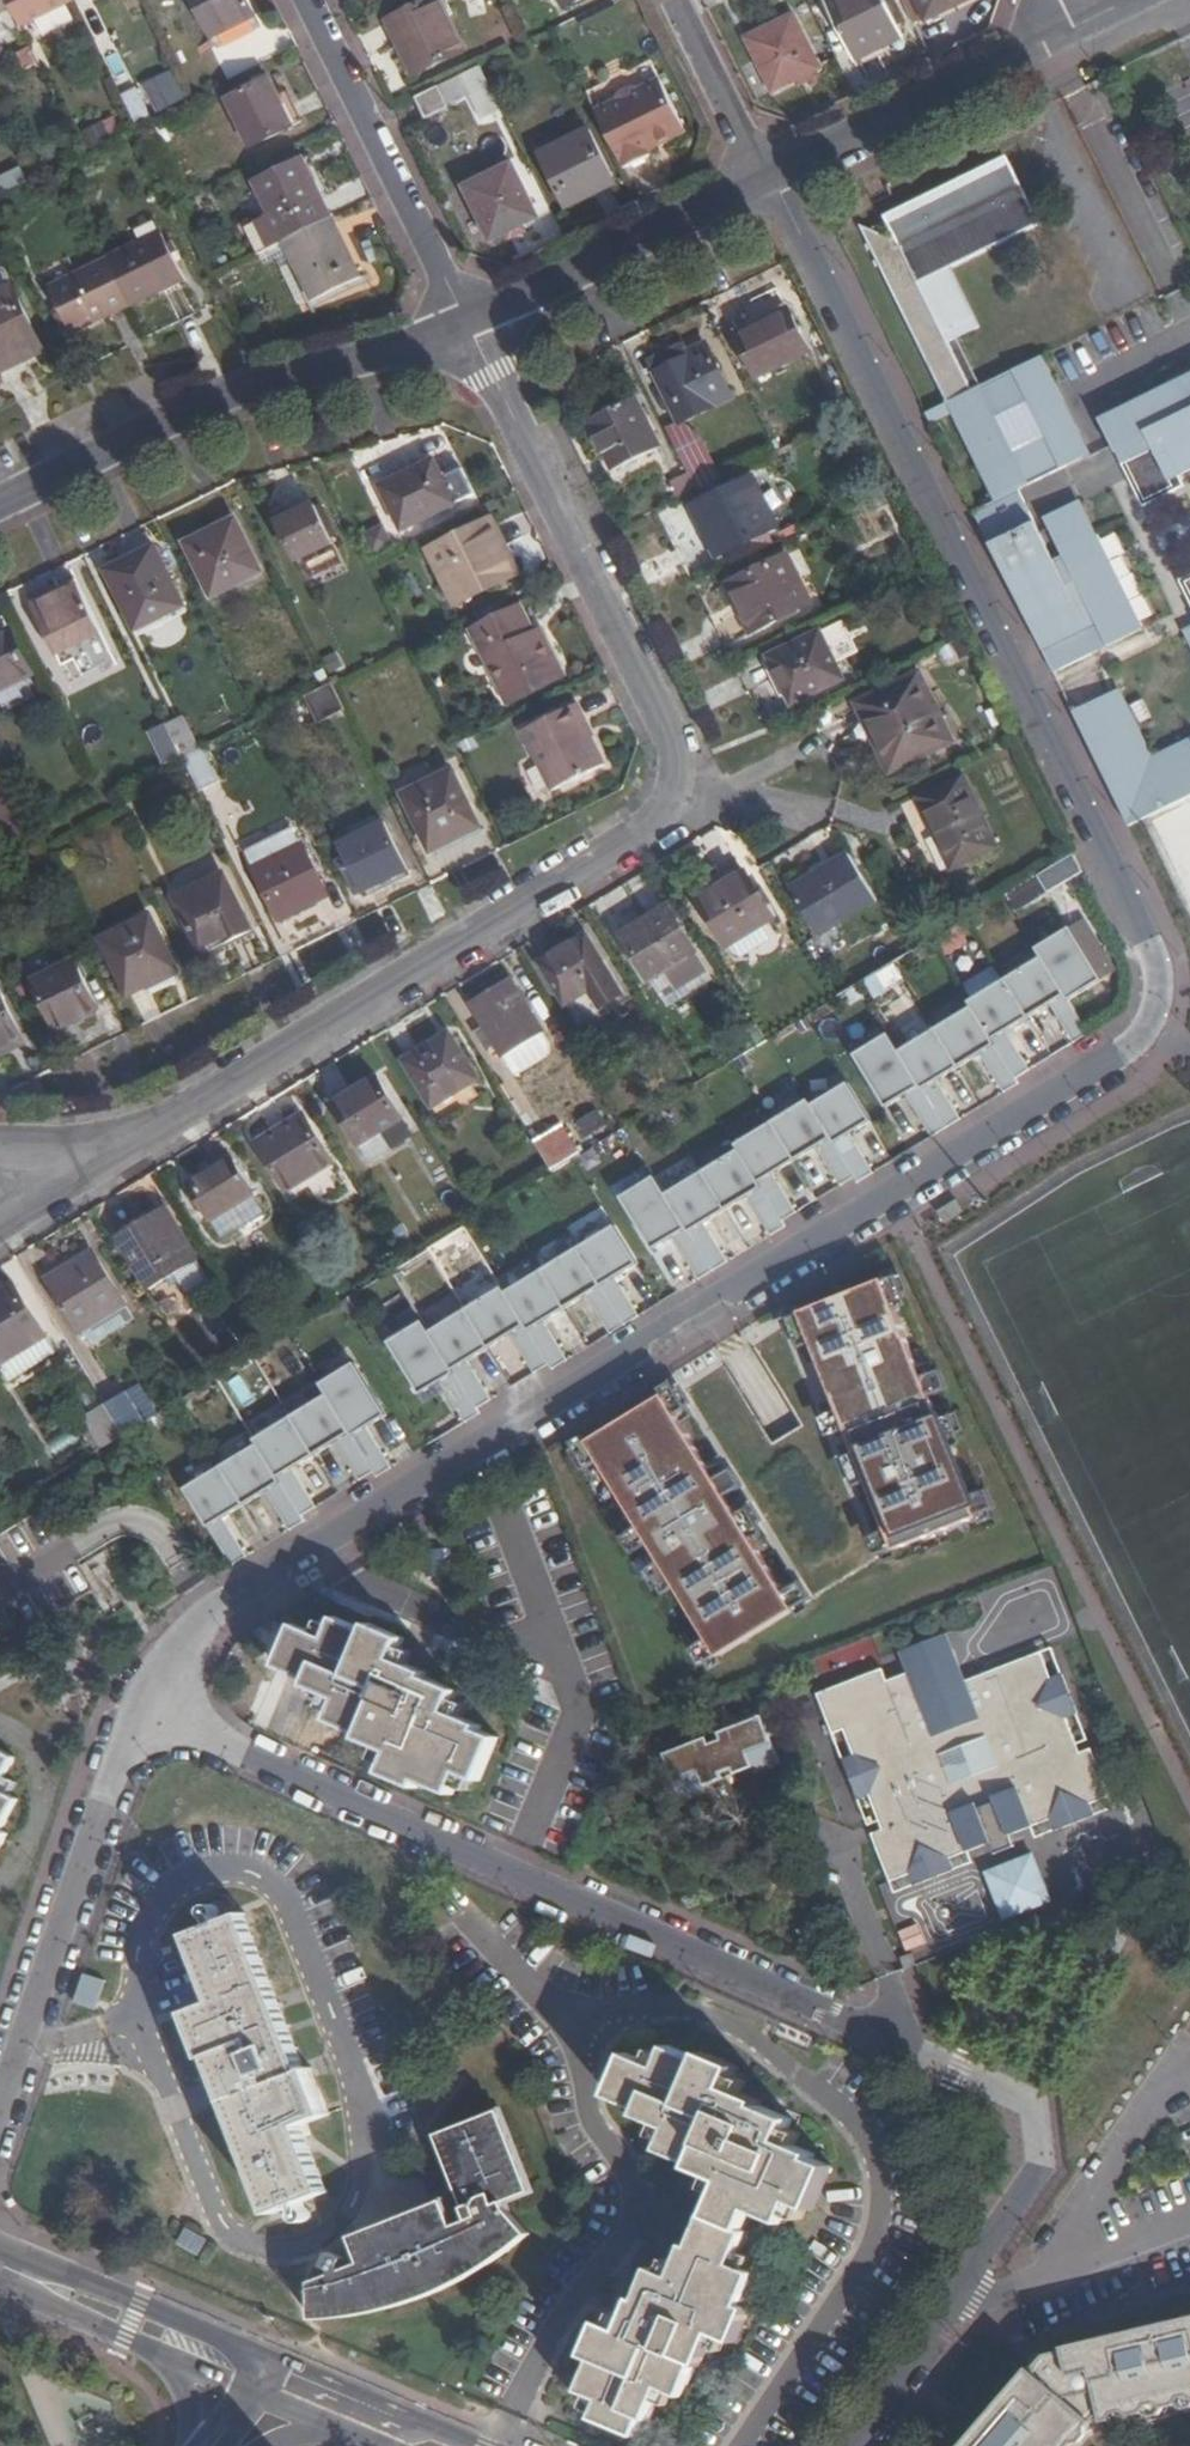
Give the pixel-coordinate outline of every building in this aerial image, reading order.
[(12,11),(7,0),(0,0),(0,17),(12,11)] [(12,11),(22,31),(77,4),(75,0),(7,0),(12,11)] [(215,40),(258,18),(248,0),(195,0),(215,40)] [(469,49),(445,0),(437,0),(393,21),(418,73),(469,49)] [(899,26),(889,3),(887,0),(830,0),(858,60),(904,37),(899,26)] [(899,26),(907,22),(897,0),(895,0),(889,3),(899,26)] [(926,23),(968,2),(968,0),(914,0),(926,23)] [(776,92),(824,68),(799,16),(749,39),(776,92)] [(481,102),(496,95),(482,67),(467,74),(481,102)] [(143,82),(156,113),(187,101),(173,69),(143,82)] [(238,96),(262,145),(304,124),(280,75),(238,96)] [(600,114),(630,173),(659,159),(657,155),(655,151),(691,132),(665,81),(646,91),(638,87),(624,95),(622,103),(600,114)] [(138,129),(140,128),(157,120),(141,87),(122,96),(138,129)] [(418,98),(429,119),(451,108),(440,87),(418,98)] [(93,145),(117,134),(110,119),(86,130),(93,145)] [(569,207),(593,195),(589,188),(616,175),(595,132),(544,158),(569,207)] [(655,151),(657,155),(693,136),(691,132),(655,151)] [(249,229),(262,256),(288,244),(335,221),(305,161),(259,184),(274,217),(249,229)] [(470,189),(496,241),(542,218),(516,166),(470,189)] [(942,403),(976,386),(952,339),(974,327),(945,269),(1034,224),(1006,168),(954,195),(950,185),(892,213),(897,223),(884,230),(889,239),(854,226),(853,226),(942,403)] [(589,188),(593,195),(595,199),(621,186),(616,175),(589,188)] [(897,223),(892,213),(879,219),(884,230),(897,223)] [(364,278),(335,221),(288,244),(298,264),(284,272),(302,308),(364,278)] [(110,260),(134,307),(186,281),(164,234),(110,260)] [(81,333),(134,307),(110,260),(58,286),(81,333)] [(14,286),(0,293),(0,375),(47,351),(14,286)] [(753,378),(803,353),(779,308),(730,332),(753,378)] [(655,374),(680,424),(728,399),(701,346),(681,355),(684,360),(655,374)] [(684,360),(681,355),(677,347),(649,361),(655,374),(684,360)] [(921,414),(927,426),(949,415),(993,502),(971,513),(1052,672),(1140,627),(1090,528),(1055,546),(1059,553),(1050,558),(1015,489),(1088,452),(1039,355),(976,386),(942,403),(921,414)] [(1096,423),(1141,510),(1182,489),(1178,482),(1189,476),(1189,377),(1096,423)] [(587,421),(611,470),(655,448),(631,399),(587,421)] [(694,489),(717,478),(697,439),(680,424),(665,431),(686,473),(694,489)] [(409,531),(459,506),(438,465),(387,490),(409,531)] [(670,481),(678,497),(694,489),(686,473),(670,481)] [(744,483),(686,512),(710,559),(768,530),(744,483)] [(310,498),(276,514),(293,552),(328,536),(310,498)] [(1041,517),(1055,546),(1090,528),(1076,499),(1041,517)] [(502,562),(509,558),(515,555),(498,520),(485,526),(502,562)] [(190,542),(216,594),(260,572),(234,521),(190,542)] [(519,578),(509,558),(502,562),(485,526),(432,552),(460,607),(519,578)] [(109,571),(138,629),(186,605),(157,547),(109,571)] [(785,555),(727,585),(751,632),(809,603),(785,555)] [(1179,584),(1189,605),(1189,578),(1179,584)] [(38,607),(62,654),(107,632),(83,585),(38,607)] [(569,678),(545,631),(540,633),(527,607),(477,632),(515,705),(569,678)] [(1182,634),(1189,651),(1189,630),(1182,634)] [(793,705),(843,680),(820,632),(769,657),(793,705)] [(35,675),(14,633),(0,640),(0,693),(35,675)] [(917,675),(859,704),(870,725),(874,723),(894,763),(947,737),(917,675)] [(322,726),(347,713),(332,683),(307,696),(322,726)] [(1189,755),(1189,740),(1154,758),(1119,690),(1105,696),(1148,776),(1189,755)] [(1132,827),(1144,821),(1189,799),(1189,755),(1148,776),(1105,696),(1073,712),(1132,827)] [(576,724),(581,721),(573,704),(518,731),(548,792),(601,766),(588,739),(584,741),(576,724)] [(169,722),(185,756),(200,749),(183,715),(169,722)] [(590,738),(581,721),(576,724),(584,741),(588,739),(590,738)] [(401,791),(429,847),(478,823),(450,767),(401,791)] [(910,798),(925,829),(930,826),(949,866),(995,843),(960,773),(910,798)] [(341,843),(363,888),(407,866),(385,821),(341,843)] [(257,865),(305,841),(300,832),(253,855),(257,865)] [(293,899),(326,883),(305,841),(257,865),(283,916),(297,909),(293,899)] [(786,881),(815,925),(871,889),(844,845),(786,881)] [(717,927),(761,900),(734,855),(689,883),(717,927)] [(231,944),(235,951),(261,938),(233,881),(184,904),(210,955),(231,944)] [(330,892),(326,883),(293,899),(297,909),(330,892)] [(644,969),(689,941),(663,899),(618,927),(644,969)] [(131,989),(180,965),(153,911),(105,935),(131,989)] [(1071,924),(1037,944),(1043,954),(1068,996),(1101,975),(1071,924)] [(542,959),(567,1000),(612,973),(586,931),(542,959)] [(1043,954),(1008,974),(1031,1013),(1051,1001),(1074,1041),(1089,1033),(1068,996),(1043,954)] [(30,979),(54,1027),(81,1014),(102,1004),(78,955),(30,979)] [(967,997),(971,1004),(1014,1075),(1027,1068),(1004,1029),(1031,1013),(1008,974),(967,997)] [(476,1001),(506,1050),(543,1028),(513,978),(476,1001)] [(26,1041),(0,988),(0,1054),(26,1041)] [(971,1004),(935,1025),(959,1065),(981,1052),(1003,1089),(1017,1081),(1014,1075),(971,1004)] [(935,1025),(898,1048),(945,1126),(960,1117),(936,1078),(959,1065),(935,1025)] [(453,1029),(409,1057),(437,1103),(481,1076),(453,1029)] [(888,1030),(853,1051),(886,1106),(908,1093),(932,1133),(945,1126),(898,1048),(888,1030)] [(387,1134),(411,1120),(412,1120),(384,1073),(338,1101),(374,1162),(396,1149),(387,1134)] [(848,1078),(810,1101),(855,1175),(858,1179),(872,1171),(848,1133),(872,1118),(848,1078)] [(808,1097),(772,1119),(795,1158),(817,1145),(840,1184),(855,1175),(810,1101),(808,1097)] [(589,1138),(610,1127),(601,1110),(580,1121),(589,1138)] [(310,1117),(267,1143),(293,1186),(336,1160),(310,1117)] [(772,1119),(735,1140),(738,1145),(782,1220),(796,1211),(772,1172),(795,1158),(772,1119)] [(421,1137),(411,1120),(387,1134),(396,1149),(398,1152),(421,1137)] [(538,1142),(557,1172),(584,1155),(566,1125),(538,1142)] [(738,1145),(700,1168),(725,1208),(747,1194),(771,1233),(784,1224),(782,1220),(738,1145)] [(199,1187),(218,1219),(259,1194),(261,1193),(242,1161),(199,1187)] [(700,1168),(664,1190),(711,1268),(725,1260),(702,1222),(725,1208),(700,1168)] [(655,1174),(620,1195),(652,1248),(673,1235),(698,1276),(711,1268),(664,1190),(655,1174)] [(259,1194),(218,1219),(230,1238),(271,1213),(259,1194)] [(153,1285),(177,1270),(189,1291),(212,1277),(168,1204),(121,1232),(153,1285)] [(614,1225),(579,1246),(626,1324),(640,1315),(615,1274),(636,1261),(614,1225)] [(579,1246),(545,1268),(568,1310),(588,1296),(612,1335),(626,1324),(579,1246)] [(48,1279),(80,1333),(126,1305),(127,1304),(95,1251),(48,1279)] [(568,1310),(545,1268),(506,1292),(551,1366),(553,1370),(568,1363),(544,1325),(568,1310)] [(884,1281),(802,1313),(895,1550),(977,1518),(884,1281)] [(14,1285),(0,1293),(0,1367),(9,1381),(54,1354),(14,1285)] [(504,1287),(468,1309),(491,1350),(511,1337),(535,1376),(551,1366),(506,1292),(504,1287)] [(126,1305),(80,1333),(89,1346),(134,1318),(126,1305)] [(491,1350),(468,1309),(430,1332),(476,1411),(491,1403),(467,1365),(491,1350)] [(430,1332),(424,1323),(390,1342),(420,1396),(440,1384),(464,1425),(480,1416),(476,1411),(430,1332)] [(355,1364),(322,1384),(327,1389),(329,1393),(375,1472),(377,1478),(393,1468),(368,1428),(388,1416),(355,1364)] [(117,1398),(136,1430),(148,1423),(128,1391),(117,1398)] [(329,1393),(292,1414),(315,1455),(336,1442),(360,1481),(375,1472),(329,1393)] [(664,1396),(589,1442),(720,1655),(796,1609),(664,1396)] [(121,1439),(130,1434),(136,1430),(117,1398),(102,1406),(121,1439)] [(100,1452),(121,1439),(102,1406),(79,1419),(100,1452)] [(315,1455),(292,1414),(254,1437),(258,1443),(301,1516),(316,1509),(292,1471),(315,1455)] [(258,1443),(222,1464),(245,1506),(266,1492),(290,1531),(305,1523),(301,1516),(258,1443)] [(245,1506),(222,1464),(184,1488),(231,1567),(246,1559),(222,1521),(245,1506)] [(445,1717),(446,1713),(448,1706),(452,1697),(421,1685),(424,1678),(392,1666),(402,1641),(369,1628),(366,1636),(335,1624),(328,1643),(295,1631),(277,1670),(308,1683),(305,1690),(337,1702),(329,1725),(357,1736),(356,1742),(368,1747),(388,1755),(383,1768),(379,1778),(410,1791),(414,1785),(447,1797),(448,1794),(454,1781),(466,1786),(472,1787),(491,1745),(474,1739),(476,1731),(463,1725),(445,1717)] [(885,1649),(891,1662),(939,1642),(933,1628),(885,1649)] [(941,1855),(983,1837),(977,1825),(996,1817),(1001,1829),(1043,1811),(1048,1823),(1086,1807),(1081,1795),(1100,1787),(1081,1740),(1061,1749),(1058,1740),(1065,1737),(1054,1710),(1065,1705),(1049,1667),(1038,1671),(1027,1645),(953,1675),(939,1642),(891,1662),(894,1671),(874,1679),(869,1667),(804,1693),(823,1738),(833,1733),(844,1762),(835,1766),(848,1796),(858,1792),(869,1819),(877,1815),(881,1825),(864,1832),(884,1880),(903,1872),(908,1882),(946,1866),(941,1855)] [(662,1786),(687,1775),(693,1791),(715,1782),(712,1775),(723,1770),(726,1777),(738,1772),(741,1779),(772,1766),(750,1716),(650,1758),(662,1786)] [(8,1833),(3,1830),(21,1798),(12,1793),(0,1786),(7,1774),(16,1759),(0,1750),(0,1847),(8,1833)] [(977,1825),(983,1837),(1001,1829),(996,1817),(977,1825)] [(1048,1893),(1026,1845),(978,1866),(999,1915),(1048,1893)] [(188,1933),(216,2001),(189,2012),(209,2061),(219,2069),(272,2214),(332,2196),(306,2137),(334,2123),(311,2075),(291,2016),(248,1912),(188,1933)] [(909,1951),(927,1946),(922,1926),(904,1931),(909,1951)] [(674,2279),(720,2340),(747,2350),(761,2316),(752,2312),(765,2280),(744,2271),(757,2239),(752,2237),(762,2214),(795,2227),(803,2206),(820,2214),(838,2172),(821,2165),(823,2160),(789,2146),(798,2126),(766,2111),(768,2105),(737,2091),(744,2072),(714,2059),(710,2065),(676,2050),(667,2072),(634,2057),(617,2098),(650,2113),(648,2118),(681,2133),(672,2153),(704,2167),(702,2172),(737,2187),(722,2224),(717,2222),(704,2254),(700,2252),(687,2284),(674,2279)] [(363,2263),(343,2266),(346,2259),(331,2253),(325,2267),(332,2270),(312,2282),(313,2320),(339,2319),(374,2314),(413,2302),(458,2284),(501,2258),(531,2234),(510,2211),(505,2201),(532,2192),(500,2110),(437,2135),(471,2221),(456,2226),(446,2200),(352,2237),(363,2263)] [(720,2340),(674,2279),(659,2273),(643,2305),(639,2303),(623,2334),(605,2325),(589,2359),(600,2364),(584,2396),(604,2406),(597,2421),(636,2441),(644,2424),(649,2426),(666,2392),(683,2400),(699,2368),(701,2369),(720,2340)] [(1171,2398),(1185,2394),(1189,2396),(1189,2308),(1087,2335),(1091,2346),(1062,2354),(1064,2365),(1058,2375),(1041,2362),(1040,2364),(1036,2362),(968,2445),(1073,2445),(1100,2411),(1112,2409),(1113,2414),(1150,2403),(1157,2407),(1168,2404),(1171,2398)] [(1051,2347),(1041,2362),(1058,2375),(1064,2365),(1062,2354),(1051,2347)]
